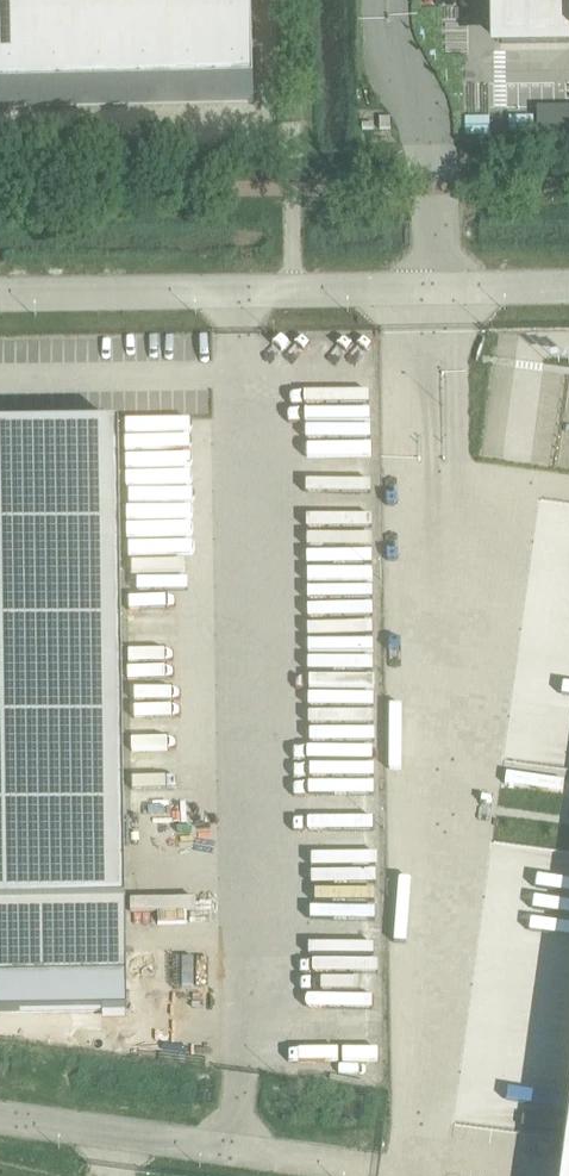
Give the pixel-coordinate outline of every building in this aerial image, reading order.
[(253,101),(251,0),(0,0),(0,106),(253,101)] [(501,43),(568,42),(568,0),(500,0),(501,43)] [(515,62),(465,63),(466,111),(516,111),(515,62)] [(126,904),(119,427),(0,429),(0,906),(126,904)]
